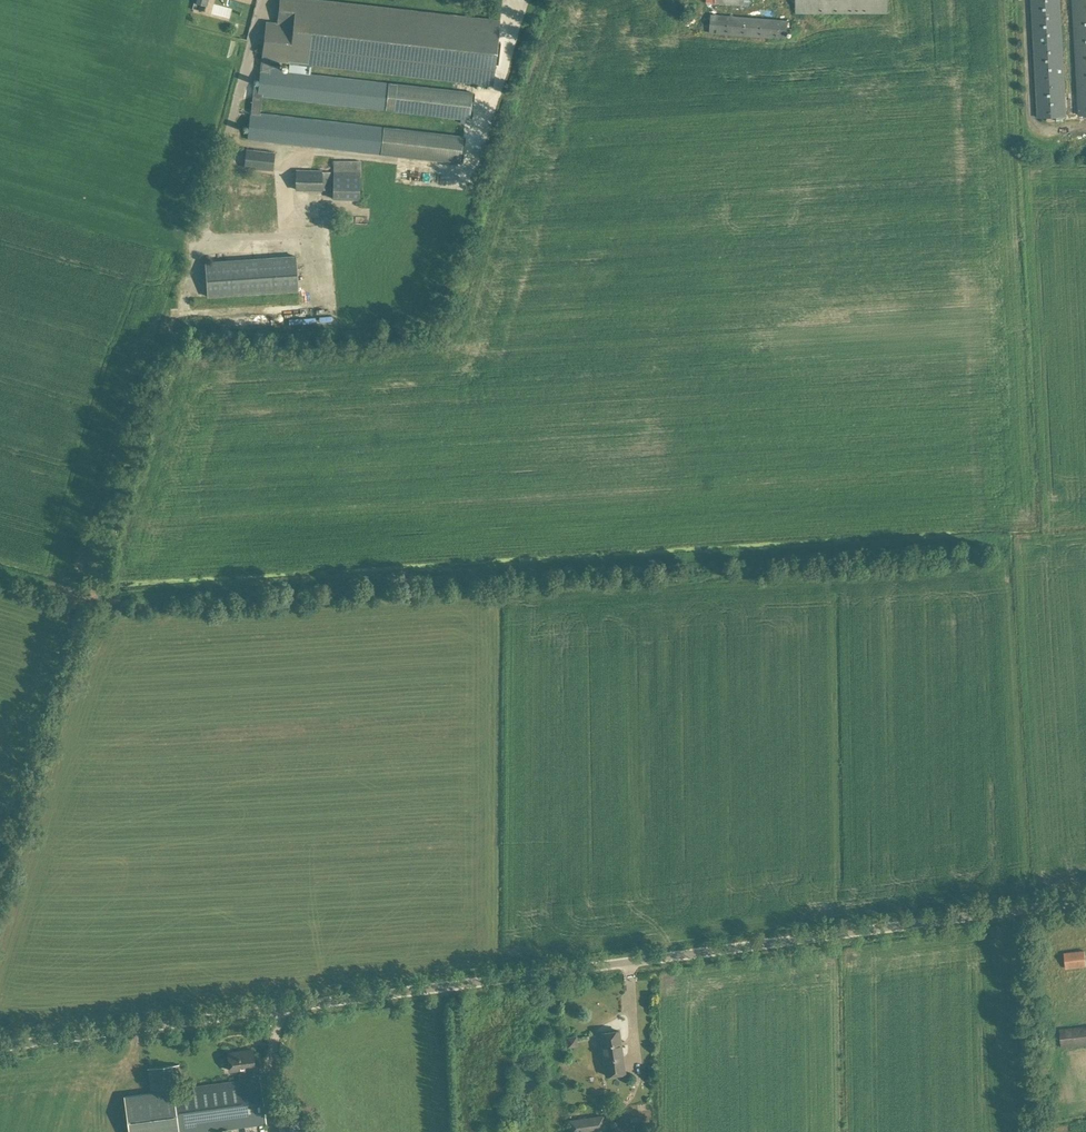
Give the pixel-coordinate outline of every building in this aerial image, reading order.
[(277,23),(266,21),(261,68),(258,89),(254,89),(251,114),(250,114),(248,139),(381,154),(461,163),(464,135),(384,126),(384,127),(260,113),(262,95),(386,110),(470,119),(473,91),(388,82),(388,83),(270,69),(271,58),(493,84),(493,85),(500,21),(500,20),(500,21),(314,0),(280,0),(277,23)] [(797,11),(887,10),(887,0),(796,0),(797,11)] [(1038,117),(1066,115),(1060,0),(1032,0),(1038,117)] [(1079,114),(1085,114),(1085,0),(1073,0),(1079,114)] [(712,14),(710,32),(787,37),(789,19),(712,14)] [(275,152),(257,150),(246,149),(244,167),(273,170),(275,152)] [(360,199),(360,172),(360,160),(334,159),(334,171),(333,198),(360,199)] [(331,171),(296,170),(296,189),(331,190),(331,171)] [(208,297),(298,291),(296,254),(205,261),(208,297)] [(1085,950),(1064,952),(1066,967),(1085,964),(1085,960),(1085,950)] [(1085,1043),(1085,1026),(1060,1029),(1062,1046),(1085,1043)] [(606,1075),(614,1074),(625,1072),(619,1030),(600,1033),(606,1075)] [(577,1034),(566,1036),(568,1046),(578,1045),(577,1034)] [(266,1121),(260,1078),(256,1078),(252,1049),(252,1051),(239,1052),(239,1051),(228,1053),(230,1070),(241,1068),(241,1071),(238,1074),(239,1080),(182,1088),(179,1064),(148,1069),(150,1092),(125,1095),(129,1131),(194,1131),(266,1121)] [(603,1115),(569,1119),(571,1131),(577,1131),(605,1128),(603,1115)] [(305,1119),(283,1122),(284,1131),(307,1131),(305,1119)]
